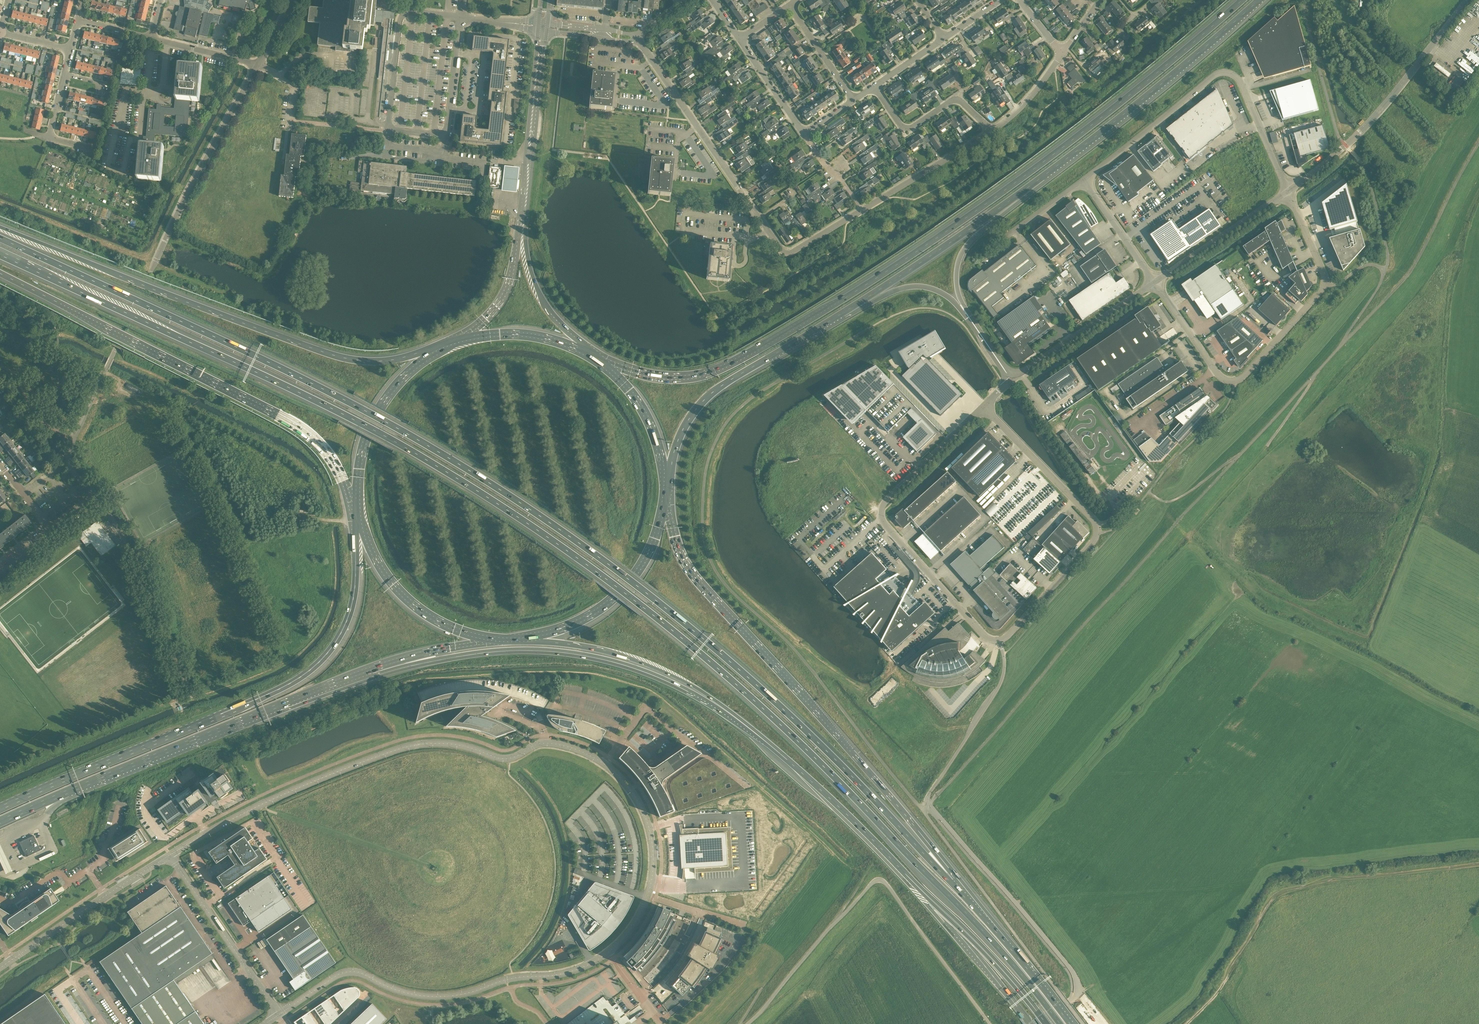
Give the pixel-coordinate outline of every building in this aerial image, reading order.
[(174,29),(185,32),(184,35),(185,35),(185,34),(195,37),(196,35),(207,37),(209,29),(211,22),(218,24),(219,24),(218,24),(220,17),(220,16),(208,13),(209,11),(213,6),(208,3),(209,2),(209,1),(208,0),(204,0),(203,0),(184,0),(184,5),(184,7),(179,6),(179,7),(180,7),(178,12),(177,12),(176,12),(176,13),(175,14),(175,15),(176,15),(176,16),(177,16),(177,17),(174,29)] [(218,6),(232,9),(232,8),(245,11),(247,5),(249,4),(251,11),(256,9),(253,0),(220,0),(218,6)] [(343,48),(363,50),(367,50),(369,32),(373,33),(373,32),(374,32),(375,22),(376,18),(375,18),(376,18),(373,18),(374,11),(376,11),(378,0),(351,0),(347,29),(345,29),(343,48)] [(557,5),(603,10),(604,0),(557,0),(557,5)] [(726,3),(730,8),(737,4),(735,0),(731,0),(726,3)] [(825,0),(821,0),(820,1),(820,0),(813,0),(807,4),(812,10),(819,5),(821,7),(827,4),(827,3),(825,0)] [(841,11),(849,6),(845,0),(833,0),(841,11)] [(973,7),(968,0),(963,3),(968,11),(973,7)] [(1048,5),(1053,10),(1060,4),(1059,4),(1057,2),(1059,0),(1054,0),(1048,5)] [(1071,2),(1070,0),(1068,0),(1056,10),(1060,15),(1067,10),(1065,7),(1071,2)] [(1156,6),(1152,10),(1159,18),(1167,12),(1159,4),(1164,0),(1151,0),(1156,6)] [(1123,11),(1114,1),(1105,9),(1106,11),(1103,13),(1107,18),(1110,15),(1109,13),(1112,10),(1119,19),(1124,15),(1124,14),(1124,13),(1123,11)] [(103,4),(102,11),(107,12),(109,6),(110,3),(107,2),(106,5),(103,4)] [(900,17),(905,13),(902,10),(905,8),(901,2),(891,9),(895,15),(898,13),(900,17)] [(968,11),(963,3),(958,7),(963,14),(968,11)] [(741,9),(737,4),(730,8),(734,14),(741,9)] [(1073,4),(1067,10),(1060,15),(1064,20),(1071,15),(1069,12),(1072,9),(1073,11),(1077,8),(1073,4)] [(115,7),(113,14),(119,15),(121,8),(121,6),(115,5),(115,7)] [(1260,70),(1268,66),(1272,76),(1311,65),(1294,6),(1250,45),(1251,45),(1250,46),(1252,51),(1258,64),(1260,70)] [(958,7),(953,10),(958,17),(963,14),(958,7)] [(704,14),(700,9),(697,11),(694,8),(686,14),(689,17),(691,15),(694,20),(690,23),(692,26),(695,24),(704,18),(702,15),(704,14)] [(741,9),(734,14),(737,19),(744,14),(741,9)] [(1078,9),(1071,15),(1064,20),(1068,25),(1069,25),(1070,26),(1071,26),(1073,25),(1073,23),(1072,22),(1075,20),(1073,17),(1079,12),(1078,9)] [(953,10),(948,14),(953,21),(958,17),(953,10)] [(1009,20),(1015,16),(1013,14),(1009,16),(1005,10),(994,17),(995,18),(991,20),(995,25),(998,23),(999,23),(1004,20),(1006,22),(1009,20)] [(953,21),(948,14),(946,11),(941,14),(943,17),(948,24),(953,21)] [(908,18),(905,13),(900,17),(901,19),(904,17),(905,19),(907,22),(909,21),(912,26),(916,23),(916,24),(920,22),(914,13),(911,16),(908,18)] [(744,14),(737,19),(741,24),(748,20),(744,14)] [(819,28),(825,24),(823,21),(822,21),(818,15),(810,20),(817,29),(819,28)] [(1015,16),(1009,20),(1011,23),(1012,22),(1020,33),(1018,34),(1020,37),(1026,34),(1024,30),(1026,29),(1019,17),(1016,19),(1015,16)] [(1104,19),(1102,16),(1097,20),(1099,23),(1097,25),(1105,35),(1111,30),(1103,20),(1104,19)] [(705,17),(704,18),(695,24),(697,27),(702,24),(705,29),(714,23),(711,17),(707,20),(705,17)] [(1153,29),(1158,25),(1152,18),(1148,22),(1144,17),(1134,25),(1139,31),(1149,23),(1153,29)] [(786,26),(781,19),(774,24),(779,31),(786,26)] [(831,29),(830,30),(830,32),(832,34),(841,28),(843,27),(845,25),(843,22),(841,19),(830,26),(831,29)] [(820,27),(819,28),(822,32),(828,28),(826,26),(829,24),(827,21),(826,22),(826,23),(825,24),(820,27)] [(984,38),(989,34),(987,31),(984,33),(980,27),(969,35),(973,41),(982,35),(984,38)] [(667,45),(674,41),(680,37),(678,34),(673,37),(667,29),(658,35),(664,43),(665,43),(667,45)] [(889,40),(886,42),(890,49),(893,46),(891,44),(903,36),(898,29),(886,37),(889,40)] [(788,40),(796,35),(792,30),(784,35),(788,40)] [(921,30),(910,38),(908,34),(905,36),(909,43),(912,41),(914,45),(925,37),(921,30)] [(711,53),(723,45),(721,42),(722,41),(719,36),(716,38),(714,35),(707,40),(709,43),(710,42),(713,47),(701,55),(704,58),(711,53)] [(799,40),(796,35),(788,40),(792,46),(799,40)] [(492,53),(507,54),(509,41),(509,40),(508,40),(474,36),(473,36),(473,37),(472,50),(472,51),(473,50),(492,53)] [(836,57),(843,53),(841,50),(846,41),(848,40),(846,36),(841,40),(838,46),(838,45),(835,47),(837,49),(832,52),(836,57)] [(1088,51),(1094,46),(1087,37),(1081,42),(1088,50),(1088,51)] [(758,44),(756,45),(759,51),(766,46),(762,40),(761,38),(759,39),(756,41),(758,44)] [(1126,44),(1121,38),(1114,44),(1114,43),(1112,40),(1107,44),(1110,48),(1111,47),(1116,53),(1126,44)] [(674,41),(667,45),(663,48),(665,51),(660,55),(664,60),(668,56),(670,59),(676,55),(674,53),(673,53),(669,49),(677,44),(674,41)] [(1029,51),(1034,47),(1033,45),(1030,47),(1026,41),(1016,47),(1020,53),(1027,48),(1029,51)] [(890,49),(886,42),(882,45),(885,50),(880,53),(887,63),(893,59),(887,51),(890,49)] [(1088,51),(1088,50),(1086,52),(1088,55),(1095,49),(1097,52),(1103,47),(1100,43),(1098,45),(1098,44),(1094,47),(1094,46),(1088,51)] [(724,44),(723,45),(711,53),(713,56),(716,54),(720,52),(723,56),(721,58),(721,59),(722,62),(729,57),(729,56),(728,54),(733,50),(730,45),(726,47),(724,44)] [(958,55),(964,51),(962,48),(963,47),(961,44),(957,47),(955,44),(943,52),(947,59),(957,52),(958,55)] [(766,46),(759,51),(763,56),(770,52),(766,46)] [(800,47),(793,52),(795,56),(796,55),(797,58),(798,58),(799,58),(805,54),(800,47)] [(1036,50),(1034,47),(1029,51),(1031,53),(1033,52),(1039,61),(1045,57),(1039,47),(1036,50)] [(965,54),(964,51),(958,55),(960,57),(961,56),(969,67),(975,63),(968,52),(965,54)] [(774,57),(770,52),(763,56),(767,62),(774,57)] [(507,54),(492,53),(493,54),(488,100),(488,101),(489,101),(491,101),(488,130),(502,132),(507,93),(507,92),(506,92),(503,92),(507,54)] [(847,58),(843,53),(836,57),(839,63),(847,58)] [(942,57),(941,57),(937,60),(935,56),(924,64),(929,72),(940,64),(941,65),(945,62),(942,57)] [(807,67),(814,62),(811,57),(803,62),(807,67)] [(1097,57),(1086,66),(1091,72),(1102,63),(1103,65),(1107,62),(1102,57),(1099,60),(1097,57)] [(850,63),(847,58),(839,63),(843,68),(850,63)] [(689,71),(691,70),(699,65),(697,61),(692,65),(689,60),(686,62),(680,66),(683,71),(687,69),(689,71)] [(793,65),(795,68),(803,63),(801,60),(793,65)] [(1434,64),(1439,69),(1437,70),(1432,65),(1429,68),(1442,81),(1445,78),(1438,71),(1439,70),(1446,77),(1449,74),(1437,61),(1434,64)] [(814,62),(807,67),(811,73),(818,68),(814,62)] [(743,71),(741,68),(737,63),(728,69),(732,74),(725,79),(724,81),(723,80),(720,82),(723,85),(729,81),(732,79),(743,71)] [(774,73),(781,68),(778,63),(771,67),(774,73)] [(871,64),(867,67),(871,74),(877,70),(874,66),(872,63),(871,64)] [(1007,79),(1012,75),(1010,73),(1008,74),(1000,63),(995,67),(994,67),(1002,79),(1005,77),(1007,79)] [(950,75),(951,76),(960,71),(955,64),(949,69),(952,72),(950,73),(950,75)] [(1076,69),(1072,64),(1067,68),(1071,73),(1069,74),(1073,79),(1069,82),(1072,86),(1079,80),(1081,83),(1084,80),(1075,69),(1076,69)] [(143,144),(143,145),(142,145),(139,179),(159,181),(162,150),(163,146),(154,146),(155,134),(167,135),(187,137),(190,101),(198,101),(201,67),(180,65),(177,99),(178,99),(177,111),(169,111),(169,106),(161,106),(157,105),(157,109),(149,109),(146,133),(147,133),(147,137),(143,136),(143,144)] [(106,69),(104,76),(110,77),(112,69),(106,67),(106,69)] [(867,67),(862,70),(866,77),(871,74),(867,67)] [(140,70),(121,68),(120,84),(139,86),(140,70)] [(785,73),(781,68),(774,73),(778,78),(785,73)] [(929,78),(927,76),(923,70),(920,72),(918,68),(906,76),(912,84),(923,76),(924,78),(925,78),(926,80),(929,78)] [(691,70),(689,71),(681,77),(683,80),(679,83),(683,88),(685,86),(687,89),(695,83),(693,80),(692,81),(689,77),(693,73),(691,70)] [(745,70),(743,71),(732,79),(735,82),(739,78),(743,83),(752,77),(748,72),(747,73),(745,70)] [(866,77),(862,70),(856,74),(861,81),(866,77)] [(861,81),(856,74),(855,72),(852,74),(854,76),(851,78),(856,85),(861,81)] [(785,73),(778,78),(782,84),(789,79),(785,73)] [(1012,75),(1007,79),(1011,85),(1014,83),(1015,85),(1025,79),(1020,73),(1014,78),(1012,75)] [(611,110),(614,83),(614,76),(594,74),(590,108),(611,110)] [(812,84),(814,83),(816,86),(823,81),(819,74),(811,79),(812,80),(811,80),(810,82),(812,84)] [(950,75),(938,83),(940,84),(937,86),(940,90),(942,88),(943,89),(955,81),(954,81),(951,76),(950,75)] [(1447,85),(1455,91),(1462,81),(1454,75),(1447,85)] [(792,84),(789,79),(782,84),(785,89),(792,84)] [(1279,109),(1280,108),(1283,120),(1282,120),(1319,110),(1310,80),(1275,90),(1270,92),(1272,91),(1279,109)] [(905,82),(902,84),(899,81),(888,89),(893,96),(894,95),(895,96),(896,97),(898,95),(898,94),(897,93),(904,89),(906,91),(909,89),(905,82)] [(933,91),(936,89),(931,81),(928,83),(931,88),(920,95),(924,102),(936,94),(933,91)] [(796,89),(792,84),(785,89),(789,94),(796,89)] [(985,94),(979,86),(977,87),(978,89),(969,95),(973,101),(985,94)] [(710,98),(720,91),(718,88),(717,89),(717,88),(711,92),(707,87),(705,89),(702,91),(698,93),(702,98),(706,96),(708,99),(710,97),(710,98)] [(796,89),(789,94),(793,100),(798,96),(800,95),(796,89)] [(1217,89),(1207,97),(1214,106),(1222,99),(1217,89)] [(828,94),(833,102),(838,98),(834,91),(831,93),(829,90),(826,92),(828,94)] [(1008,103),(1011,101),(1005,93),(1001,96),(997,90),(991,94),(998,106),(1005,102),(1006,101),(1008,103)] [(710,97),(708,99),(700,104),(702,107),(698,110),(701,115),(704,113),(706,116),(717,109),(714,105),(712,107),(710,108),(707,104),(712,101),(712,100),(716,97),(715,97),(721,93),(720,91),(710,98),(710,97)] [(751,106),(758,101),(756,98),(759,96),(756,91),(747,97),(750,102),(745,105),(748,108),(751,106)] [(828,94),(823,98),(828,105),(833,102),(828,94)] [(916,99),(912,94),(909,96),(912,101),(901,108),(906,114),(917,107),(915,103),(917,101),(916,99)] [(763,97),(758,101),(751,106),(753,109),(757,106),(760,111),(770,104),(767,99),(765,100),(763,97)] [(1207,97),(1200,103),(1212,117),(1219,112),(1214,106),(1207,97)] [(823,98),(818,102),(822,109),(828,105),(823,98)] [(1225,107),(1222,99),(1214,106),(1219,112),(1225,107)] [(818,102),(812,105),(817,112),(822,109),(818,102)] [(861,107),(858,109),(855,111),(861,120),(864,118),(863,117),(874,109),(869,102),(861,108),(861,107)] [(1200,103),(1194,108),(1206,122),(1212,117),(1200,103)] [(817,112),(812,105),(807,109),(812,116),(817,112)] [(1225,107),(1219,112),(1212,117),(1217,124),(1228,115),(1225,107)] [(36,108),(34,115),(43,117),(43,114),(44,110),(36,108)] [(1194,108),(1187,113),(1199,128),(1206,122),(1194,108)] [(812,116),(807,109),(801,113),(803,115),(802,116),(802,117),(804,120),(805,120),(806,120),(812,116)] [(724,127),(736,119),(734,116),(730,119),(727,114),(728,114),(725,110),(717,116),(719,119),(717,121),(720,126),(722,125),(724,127)] [(1187,113),(1181,118),(1192,133),(1199,128),(1187,113)] [(34,115),(33,121),(41,123),(43,117),(34,115)] [(502,132),(488,130),(477,129),(476,128),(477,116),(476,116),(463,115),(460,141),(460,142),(460,141),(500,146),(501,146),(501,145),(501,143),(502,132)] [(955,115),(952,117),(958,127),(962,132),(965,130),(965,131),(972,126),(964,115),(958,120),(955,115)] [(1228,115),(1217,124),(1220,128),(1223,132),(1224,132),(1233,125),(1229,117),(1228,115)] [(770,133),(779,127),(777,124),(778,123),(775,118),(771,120),(769,116),(763,120),(766,124),(764,125),(767,130),(761,134),(763,137),(770,133)] [(876,116),(864,124),(867,128),(874,123),(877,126),(878,125),(882,130),(888,126),(886,123),(884,121),(882,117),(878,119),(876,116)] [(958,127),(952,117),(948,120),(946,116),(935,124),(940,131),(951,124),(955,129),(958,127)] [(1217,124),(1212,117),(1206,122),(1214,133),(1218,137),(1222,134),(1221,133),(1223,132),(1220,128),(1217,124)] [(1192,133),(1181,118),(1179,119),(1174,123),(1181,132),(1186,138),(1192,133)] [(736,119),(724,127),(718,131),(720,135),(716,137),(720,142),(729,136),(733,133),(730,128),(735,125),(734,124),(738,122),(736,119)] [(842,119),(836,123),(829,128),(828,129),(830,132),(827,134),(830,139),(833,137),(835,139),(841,135),(836,128),(841,125),(841,126),(845,123),(842,119)] [(33,121),(31,128),(39,130),(41,123),(33,121)] [(1214,133),(1206,122),(1199,128),(1210,142),(1212,141),(1213,141),(1218,137),(1214,133)] [(1181,132),(1174,123),(1166,129),(1171,136),(1172,136),(1173,138),(1181,132)] [(1301,166),(1302,166),(1304,165),(1308,162),(1306,155),(1329,149),(1323,125),(1294,134),(1298,149),(1294,151),(1297,162),(1296,162),(1297,165),(1299,168),(1301,166)] [(781,130),(779,127),(770,133),(772,136),(776,133),(780,138),(781,137),(784,140),(790,135),(788,132),(789,131),(785,126),(781,130)] [(855,134),(858,131),(855,126),(839,137),(839,138),(839,137),(841,140),(840,141),(843,146),(852,140),(849,135),(854,132),(855,134)] [(1199,128),(1192,133),(1204,148),(1209,144),(1208,144),(1210,142),(1199,128)] [(864,136),(854,143),(852,145),(854,148),(853,148),(856,153),(865,147),(862,142),(867,139),(867,140),(872,136),(869,132),(864,136)] [(1186,138),(1181,132),(1173,138),(1175,140),(1174,140),(1178,144),(1186,138)] [(897,139),(894,134),(891,136),(888,133),(883,136),(888,144),(889,143),(893,150),(900,145),(896,139),(897,139)] [(1186,138),(1191,144),(1197,153),(1198,153),(1197,153),(1199,151),(1204,148),(1192,133),(1186,138)] [(279,196),(293,198),(296,177),(299,177),(301,157),(304,157),(306,136),(292,134),(289,155),(286,155),(284,175),(281,175),(279,196)] [(927,143),(923,138),(921,139),(918,135),(915,137),(915,138),(907,143),(912,150),(922,143),(924,146),(927,143)] [(927,135),(923,138),(927,143),(930,141),(936,150),(943,146),(935,135),(929,139),(927,135)] [(1174,156),(1158,136),(1154,139),(1155,139),(1147,146),(1146,145),(1138,152),(1153,172),(1162,165),(1161,164),(1170,158),(1170,159),(1174,156)] [(1186,138),(1178,144),(1181,149),(1182,148),(1183,150),(1191,144),(1186,138)] [(744,159),(746,158),(749,155),(747,152),(755,147),(753,143),(748,147),(745,142),(736,148),(739,153),(741,155),(734,160),(737,163),(744,158),(744,159)] [(862,154),(864,156),(864,157),(860,159),(864,164),(873,158),(870,153),(874,150),(875,151),(880,148),(877,143),(862,154)] [(1191,144),(1183,150),(1185,152),(1184,152),(1190,159),(1197,153),(1191,144)] [(905,169),(912,164),(913,166),(916,164),(904,147),(899,150),(901,154),(896,158),(898,161),(899,160),(905,169)] [(796,166),(802,161),(800,159),(804,156),(801,151),(791,157),(795,162),(786,168),(788,171),(796,166)] [(1137,193),(1154,180),(1134,155),(1117,168),(1103,176),(1109,181),(1117,187),(1128,202),(1139,195),(1137,193)] [(744,158),(737,163),(735,165),(738,169),(739,169),(742,172),(750,167),(748,164),(749,163),(746,158),(744,159),(744,158)] [(805,159),(802,161),(796,166),(798,169),(802,167),(805,171),(815,165),(811,160),(807,162),(805,159)] [(361,190),(368,191),(395,194),(394,200),(395,201),(397,202),(399,201),(401,201),(402,202),(404,202),(406,201),(407,188),(475,196),(476,181),(406,173),(407,167),(380,164),(380,163),(359,160),(358,172),(360,172),(360,171),(363,171),(361,190)] [(673,162),(652,160),(651,166),(648,194),(659,195),(669,196),(673,162)] [(769,176),(773,174),(780,169),(777,166),(773,169),(769,164),(770,164),(767,161),(761,165),(763,169),(760,170),(764,176),(767,173),(769,176)] [(874,167),(873,165),(877,163),(876,161),(872,163),(859,172),(861,175),(860,176),(864,181),(873,175),(869,170),(874,167)] [(514,165),(505,164),(502,189),(510,190),(517,191),(520,166),(514,165)] [(498,188),(501,168),(490,166),(488,187),(498,188)] [(881,173),(878,175),(862,186),(864,189),(860,192),(863,197),(873,191),(869,186),(877,181),(877,182),(880,180),(880,178),(883,176),(881,173)] [(773,174),(769,176),(763,180),(765,184),(761,186),(764,191),(771,186),(773,185),(770,180),(775,177),(773,174)] [(890,181),(892,184),(900,179),(898,176),(890,181)] [(358,190),(358,181),(348,181),(348,190),(358,190)] [(812,197),(821,191),(819,188),(820,187),(817,182),(807,189),(811,193),(806,197),(808,200),(812,197)] [(1360,232),(1357,222),(1358,221),(1347,184),(1322,203),(1329,230),(1334,228),(1337,236),(1329,238),(1332,244),(1336,254),(1343,271),(1365,247),(1361,232),(1360,232)] [(771,186),(764,191),(761,193),(763,196),(759,199),(763,204),(772,198),(768,193),(773,190),(771,186)] [(825,188),(821,191),(812,197),(815,202),(818,199),(817,198),(822,195),(825,200),(827,198),(834,193),(831,189),(827,191),(825,188)] [(837,191),(834,193),(827,198),(829,201),(834,198),(838,203),(837,203),(839,206),(848,200),(846,197),(847,197),(843,192),(839,194),(837,191)] [(1066,207),(1066,208),(1056,216),(1086,254),(1101,244),(1090,228),(1098,224),(1098,222),(1097,220),(1096,218),(1095,216),(1094,215),(1093,213),(1091,211),(1090,210),(1089,208),(1088,207),(1086,205),(1085,204),(1083,202),(1082,201),(1080,200),(1078,198),(1075,201),(1076,202),(1075,203),(1073,201),(1066,207)] [(785,212),(786,213),(785,214),(784,212),(779,215),(782,220),(781,221),(783,225),(785,224),(785,225),(790,221),(793,226),(796,224),(795,222),(788,211),(787,211),(785,212)] [(798,220),(795,222),(796,224),(802,232),(805,230),(802,225),(807,222),(800,212),(795,216),(798,220)] [(1195,217),(1193,213),(1175,225),(1177,228),(1195,217)] [(1177,231),(1172,223),(1156,234),(1156,236),(1157,237),(1157,239),(1158,240),(1156,241),(1157,243),(1158,242),(1159,244),(1160,246),(1161,248),(1162,251),(1163,253),(1164,255),(1165,257),(1166,259),(1167,261),(1169,264),(1175,258),(1187,247),(1188,248),(1189,249),(1210,234),(1198,217),(1177,231)] [(1071,245),(1051,220),(1044,225),(1043,225),(1042,225),(1041,226),(1040,226),(1040,227),(1039,227),(1039,228),(1038,228),(1038,229),(1038,230),(1031,235),(1051,260),(1071,245)] [(1288,266),(1293,262),(1289,251),(1281,233),(1286,230),(1281,220),(1277,224),(1276,221),(1265,229),(1266,231),(1243,247),(1249,255),(1270,241),(1278,258),(1282,269),(1288,266)] [(790,240),(781,227),(777,230),(786,243),(790,240)] [(728,282),(731,254),(731,247),(711,245),(707,279),(717,280),(728,282)] [(994,318),(999,315),(992,307),(1004,297),(1001,293),(1036,266),(1021,246),(981,276),(979,273),(972,278),(972,279),(971,280),(970,281),(970,282),(969,282),(969,283),(969,284),(969,285),(969,286),(969,287),(969,288),(969,289),(970,290),(970,291),(971,291),(972,293),(972,292),(971,291),(972,290),(994,318)] [(1092,283),(1108,272),(1116,266),(1105,250),(1080,267),(1092,283)] [(1250,272),(1236,251),(1216,265),(1192,281),(1191,279),(1182,285),(1183,287),(1182,288),(1184,288),(1193,301),(1195,300),(1207,318),(1216,312),(1221,320),(1244,305),(1231,285),(1250,272)] [(1308,295),(1306,292),(1312,286),(1304,268),(1297,271),(1288,278),(1295,284),(1285,295),(1295,304),(1299,300),(1301,302),(1308,295)] [(1116,283),(1109,273),(1069,301),(1083,321),(1115,299),(1114,299),(1130,288),(1126,282),(1126,281),(1124,278),(1116,283)] [(1287,314),(1290,310),(1272,294),(1258,309),(1276,326),(1280,322),(1279,321),(1280,320),(1281,320),(1282,320),(1283,320),(1284,319),(1285,319),(1285,318),(1286,317),(1285,316),(1285,315),(1286,314),(1287,314)] [(1034,296),(998,323),(1012,343),(1006,347),(1018,363),(1023,360),(1031,354),(1034,352),(1029,346),(1052,330),(1039,311),(1043,309),(1034,296)] [(1160,326),(1153,316),(1148,308),(1136,316),(1138,319),(1136,320),(1135,319),(1077,359),(1098,390),(1162,347),(1152,332),(1160,326)] [(1260,343),(1263,340),(1237,317),(1228,323),(1238,332),(1251,344),(1256,348),(1261,343),(1260,343)] [(1228,323),(1217,331),(1220,335),(1219,335),(1224,341),(1238,332),(1228,323)] [(1162,329),(1167,337),(1173,334),(1170,329),(1168,330),(1167,327),(1162,329)] [(972,400),(931,358),(947,349),(936,331),(899,352),(910,370),(903,377),(948,423),(972,400)] [(1238,332),(1224,341),(1228,347),(1234,356),(1251,344),(1238,332)] [(1256,348),(1251,344),(1234,356),(1236,359),(1234,360),(1234,361),(1235,360),(1240,367),(1248,359),(1249,359),(1247,358),(1254,351),(1256,348)] [(1180,362),(1167,371),(1157,357),(1118,384),(1128,398),(1126,399),(1133,409),(1188,371),(1181,361),(1180,362)] [(1043,389),(1051,402),(1049,398),(1078,378),(1069,365),(1073,363),(1073,362),(1048,379),(1047,378),(1045,380),(1046,382),(1040,386),(1040,387),(1039,387),(1039,388),(1040,389),(1041,390),(1042,390),(1043,389)] [(859,376),(840,387),(825,396),(853,425),(867,411),(888,432),(908,413),(918,424),(903,438),(918,452),(940,431),(876,366),(863,374),(866,378),(863,381),(859,376)] [(1089,388),(1075,397),(1078,401),(1091,392),(1089,388)] [(1145,432),(1134,440),(1144,455),(1150,462),(1161,462),(1168,454),(1179,442),(1180,444),(1209,413),(1210,414),(1211,412),(1211,411),(1217,405),(1210,398),(1210,397),(1209,396),(1208,396),(1207,396),(1206,397),(1205,396),(1201,390),(1200,389),(1199,389),(1198,389),(1159,416),(1166,425),(1176,418),(1180,423),(1159,446),(1152,438),(1145,432)] [(983,436),(984,437),(952,468),(980,497),(1016,462),(1015,461),(1016,460),(988,431),(983,436)] [(1091,463),(1090,461),(1088,462),(1065,431),(1060,435),(1091,475),(1096,471),(1090,464),(1091,463)] [(0,443),(0,448),(9,440),(4,434),(0,437),(0,441),(1,442),(0,443)] [(0,448),(0,452),(5,448),(8,451),(14,447),(9,440),(0,448)] [(14,447),(8,451),(11,455),(4,460),(7,463),(19,453),(14,447)] [(19,453),(7,463),(9,465),(15,460),(18,464),(24,459),(19,453)] [(27,457),(24,459),(18,464),(21,468),(14,473),(16,475),(29,466),(32,463),(27,457)] [(16,475),(18,478),(25,473),(28,477),(34,472),(29,466),(16,475)] [(943,476),(952,486),(956,482),(948,472),(943,476)] [(952,486),(943,476),(940,479),(948,489),(952,486)] [(940,479),(936,483),(944,492),(948,489),(940,479)] [(944,492),(936,483),(932,486),(940,496),(944,492)] [(932,486),(928,490),(937,499),(940,496),(932,486)] [(928,490),(924,493),(933,503),(937,499),(928,490)] [(924,493),(920,497),(929,506),(933,503),(924,493)] [(929,506),(920,497),(916,500),(925,510),(929,506)] [(964,497),(959,501),(968,510),(972,506),(964,497)] [(916,500),(913,504),(921,513),(925,510),(916,500)] [(959,501),(955,505),(964,514),(968,510),(959,501)] [(984,510),(990,517),(999,508),(993,502),(984,510)] [(913,504),(909,507),(917,517),(921,513),(913,504)] [(964,514),(955,505),(952,508),(960,517),(964,514)] [(981,515),(972,506),(968,510),(976,520),(981,515)] [(1056,506),(1028,532),(1032,537),(1060,510),(1056,506)] [(917,517),(909,507),(905,511),(913,520),(915,522),(913,520),(917,517)] [(960,517),(952,508),(948,512),(956,521),(960,517)] [(913,520),(905,511),(903,509),(896,516),(897,516),(896,517),(897,519),(896,520),(904,528),(913,520)] [(968,510),(964,514),(972,523),(973,522),(976,520),(968,510)] [(956,521),(948,512),(944,515),(952,524),(956,521)] [(964,514),(960,517),(968,527),(972,523),(964,514)] [(19,519),(14,523),(12,525),(18,534),(31,524),(24,515),(19,519)] [(944,515),(940,519),(948,528),(952,524),(944,515)] [(1068,516),(1042,545),(1061,562),(1083,538),(1089,533),(1078,521),(1076,523),(1068,516)] [(968,527),(960,517),(956,521),(964,530),(968,527)] [(940,519),(936,522),(944,531),(948,528),(940,519)] [(97,521),(83,532),(101,556),(115,545),(97,521)] [(964,530),(956,521),(952,524),(960,534),(964,530)] [(936,522),(932,526),(940,535),(944,531),(936,522)] [(952,524),(948,528),(956,537),(960,534),(952,524)] [(18,534),(12,525),(0,534),(0,536),(6,544),(18,534)] [(940,535),(932,526),(928,529),(936,538),(940,535)] [(948,528),(944,531),(953,541),(956,537),(948,528)] [(924,533),(933,542),(936,538),(928,529),(924,533)] [(924,533),(923,531),(924,533),(915,541),(931,559),(940,551),(942,552),(941,551),(933,542),(924,533)] [(953,541),(944,531),(940,535),(949,544),(953,541)] [(940,535),(936,538),(945,548),(949,544),(940,535)] [(984,573),(990,567),(987,563),(1005,547),(994,535),(969,556),(984,573)] [(945,548),(936,538),(933,542),(941,551),(945,548)] [(1060,563),(1061,562),(1034,538),(1023,550),(1045,569),(1048,572),(1059,561),(1060,562),(1059,562),(1060,563)] [(984,573),(969,556),(966,552),(952,565),(957,570),(956,571),(958,572),(970,585),(984,573)] [(840,582),(834,587),(840,593),(842,595),(849,604),(857,613),(866,622),(874,631),(887,646),(892,652),(936,613),(926,602),(922,605),(913,595),(910,592),(898,578),(896,576),(888,568),(887,569),(872,553),(865,559),(864,558),(861,560),(863,562),(840,582)] [(1010,564),(999,576),(1026,599),(1027,600),(1027,599),(1026,599),(1025,598),(1035,586),(1032,583),(1010,564)] [(984,573),(970,585),(993,611),(989,615),(978,603),(974,607),(993,629),(994,629),(995,629),(995,630),(996,630),(997,630),(998,630),(999,629),(1000,629),(1001,628),(1026,601),(1025,600),(1026,599),(999,576),(990,567),(984,573)] [(971,637),(958,623),(949,631),(945,628),(920,650),(917,647),(917,646),(897,663),(902,668),(908,673),(915,676),(922,679),(930,681),(937,682),(945,682),(952,681),(960,679),(967,676),(973,672),(979,668),(985,662),(986,660),(973,651),(972,652),(971,653),(970,655),(969,656),(967,657),(966,658),(964,659),(959,651),(961,650),(962,649),(963,648),(964,647),(965,646),(966,645),(967,644),(968,642),(969,641),(970,640),(970,638),(971,637)] [(482,716),(493,708),(510,696),(509,696),(501,694),(493,692),(485,692),(477,691),(469,691),(461,692),(453,693),(445,695),(437,697),(429,700),(422,703),(416,723),(423,720),(429,717),(436,714),(439,713),(446,711),(452,709),(457,708),(463,707),(466,707),(446,727),(452,727),(456,727),(460,727),(465,728),(470,729),(474,730),(477,731),(481,732),(484,733),(488,734),(491,735),(496,737),(516,731),(511,728),(506,725),(502,723),(499,722),(493,720),(489,718),(486,717),(482,716)] [(550,700),(543,710),(546,712),(553,702),(550,700)] [(577,736),(577,735),(581,737),(585,738),(589,740),(599,744),(606,731),(602,729),(598,727),(593,725),(588,723),(583,721),(580,721),(575,719),(570,718),(565,717),(560,716),(554,715),(549,715),(545,715),(549,722),(550,723),(551,725),(552,726),(553,727),(555,728),(556,729),(558,730),(559,731),(561,731),(563,732),(568,733),(570,733),(570,734),(577,736)] [(664,779),(695,758),(701,754),(687,745),(656,767),(655,767),(654,768),(653,768),(651,768),(650,767),(649,767),(648,766),(647,765),(644,762),(641,758),(636,753),(631,749),(629,747),(619,758),(621,761),(622,761),(627,766),(630,770),(633,772),(634,774),(635,775),(637,778),(639,781),(642,784),(646,789),(646,791),(650,797),(654,804),(657,810),(659,817),(674,812),(671,805),(668,797),(665,792),(664,791),(663,788),(662,787),(662,785),(662,784),(662,782),(663,782),(664,782),(665,782),(665,781),(665,780),(664,779)] [(159,810),(156,812),(169,830),(190,815),(207,803),(209,806),(213,804),(217,801),(219,801),(238,790),(223,765),(200,781),(195,784),(189,789),(189,788),(159,810)] [(682,824),(679,825),(680,827),(680,830),(682,830),(683,838),(682,838),(682,842),(683,845),(683,849),(683,853),(683,857),(683,860),(683,865),(683,869),(684,868),(684,865),(685,865),(684,852),(693,851),(694,868),(728,866),(726,832),(698,834),(698,828),(682,829),(682,824)] [(267,859),(245,827),(209,852),(217,863),(229,855),(235,865),(217,877),(225,888),(267,859)] [(140,829),(112,847),(108,849),(109,849),(117,861),(116,861),(148,841),(140,829),(141,829),(140,829)] [(33,835),(19,842),(19,843),(25,857),(26,857),(40,851),(40,850),(41,850),(34,836),(34,835),(33,835)] [(0,851),(0,866),(1,869),(4,874),(10,871),(0,851)] [(292,909),(285,898),(269,875),(228,903),(244,926),(249,923),(248,921),(250,919),(251,921),(259,932),(292,909)] [(568,916),(588,950),(589,950),(590,950),(591,950),(606,937),(620,923),(628,911),(634,898),(634,897),(634,896),(633,896),(596,882),(595,882),(568,914),(568,915),(568,916)] [(128,912),(142,933),(100,962),(143,1023),(204,1023),(177,984),(215,957),(166,885),(128,912)] [(573,887),(571,893),(577,895),(579,889),(573,887)] [(8,936),(30,920),(31,922),(37,917),(36,916),(59,901),(56,896),(53,892),(50,888),(30,901),(29,902),(28,903),(28,901),(24,902),(23,902),(22,902),(21,903),(21,904),(22,904),(19,907),(21,908),(20,909),(19,910),(11,915),(0,908),(0,925),(8,936)] [(624,957),(627,960),(626,961),(631,967),(633,966),(636,969),(636,970),(640,967),(642,969),(646,966),(645,965),(648,962),(653,956),(658,949),(663,942),(667,935),(671,929),(673,924),(674,925),(676,920),(675,920),(673,919),(675,914),(674,913),(674,914),(670,912),(670,910),(663,907),(662,909),(658,907),(657,907),(655,912),(653,917),(651,921),(647,928),(644,932),(642,935),(637,941),(635,945),(632,948),(628,951),(623,956),(624,957)] [(290,982),(295,990),(336,963),(311,926),(303,915),(267,939),(294,979),(290,982)] [(721,933),(714,930),(707,927),(707,929),(706,931),(704,934),(703,936),(702,939),(701,941),(699,945),(694,943),(693,946),(691,949),(689,952),(688,954),(687,953),(686,955),(684,957),(682,961),(679,965),(678,967),(676,969),(675,971),(673,973),(670,976),(667,979),(664,983),(670,989),(672,987),(682,996),(691,985),(694,988),(696,985),(698,983),(699,981),(701,978),(703,976),(704,973),(708,968),(711,970),(712,967),(715,962),(717,959),(719,956),(716,954),(718,950),(719,948),(721,944),(723,940),(719,938),(721,933)] [(548,958),(567,950),(564,943),(553,947),(554,949),(546,952),(547,954),(542,956),(544,960),(548,958)] [(341,990),(334,995),(344,1010),(358,997),(359,996),(359,995),(359,994),(359,993),(359,992),(359,991),(359,990),(358,990),(358,989),(357,989),(357,988),(356,988),(355,988),(354,988),(353,988),(351,988),(349,988),(347,988),(345,989),(344,989),(342,990),(341,990)] [(44,994),(0,1023),(65,1023),(44,994)] [(314,1009),(325,1023),(330,1023),(339,1015),(328,999),(314,1009)] [(387,1019),(372,1004),(351,1023),(381,1023),(387,1019)] [(295,1022),(296,1023),(317,1023),(309,1012),(295,1022)]
